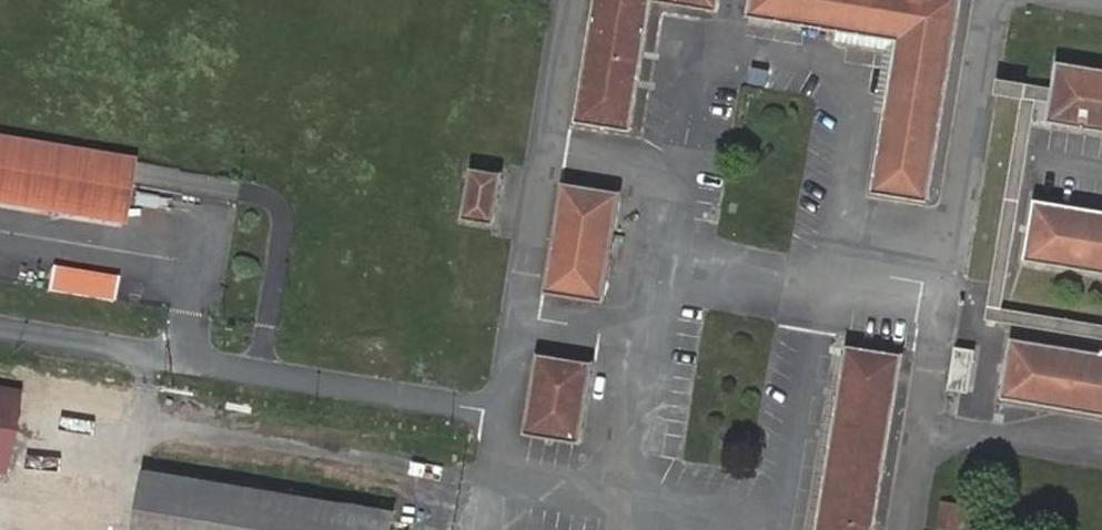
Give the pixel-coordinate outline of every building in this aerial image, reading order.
[(649,2),(713,13),(715,0),(592,0),(571,121),(627,132),(649,2)] [(898,42),(873,188),(930,198),(963,0),(750,0),(747,17),(777,21),(898,42)] [(1002,302),(1034,103),(1045,105),(1042,123),(1101,132),(1101,74),(1052,66),(1047,92),(996,83),(994,96),(1018,101),(985,314),(1101,333),(1101,318),(1002,302)] [(0,137),(0,205),(127,226),(134,174),(135,160),(0,137)] [(494,225),(501,180),(471,175),(464,220),(494,225)] [(562,184),(544,289),(600,298),(617,193),(562,184)] [(1031,199),(1022,256),(1101,268),(1101,211),(1031,199)] [(56,266),(52,290),(113,300),(116,277),(56,266)] [(1097,344),(1097,348),(1010,333),(1002,389),(1101,405),(1101,344),(1097,344)] [(818,529),(876,529),(905,355),(849,346),(818,529)] [(962,396),(969,355),(950,353),(949,353),(943,393),(962,396)] [(536,357),(523,432),(580,441),(593,366),(536,357)] [(6,479),(13,432),(20,392),(0,389),(0,478),(6,479)] [(401,511),(147,470),(136,529),(398,529),(401,511)] [(955,528),(958,508),(943,506),(940,526),(955,528)]
